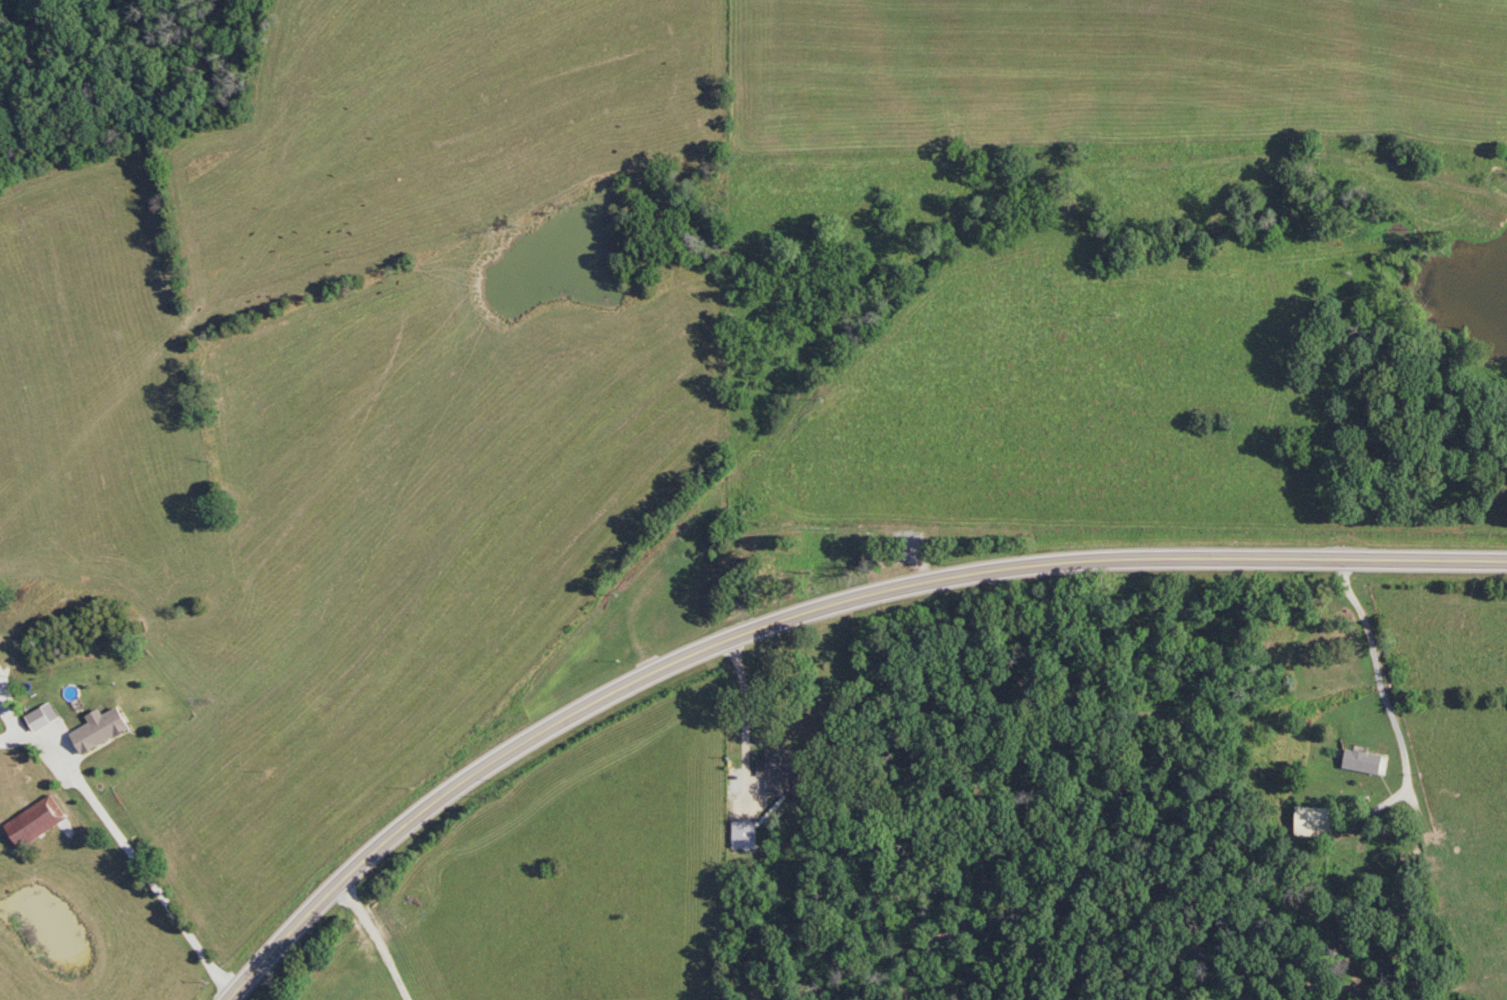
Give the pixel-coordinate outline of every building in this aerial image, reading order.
[(29,733),(47,724),(39,707),(20,716),(29,733)] [(1339,769),(1383,777),(1386,757),(1342,750),(1339,769)] [(784,751),(761,751),(760,777),(764,777),(764,793),(783,793),(784,751)] [(48,796),(0,824),(0,826),(14,850),(63,822),(48,796)] [(1291,836),(1328,836),(1328,807),(1291,807),(1291,836)] [(728,821),(728,848),(753,848),(753,821),(728,821)]
